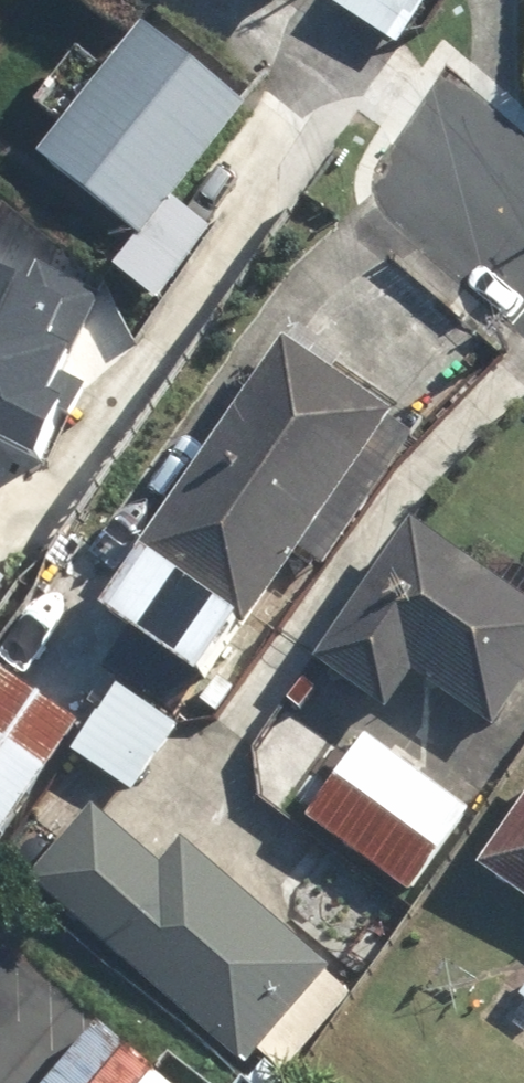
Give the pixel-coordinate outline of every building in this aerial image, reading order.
[(273,9),(279,0),(261,0),(273,9)] [(428,0),(342,0),(337,9),(399,47),(428,0)] [(250,115),(144,34),(41,168),(147,249),(250,115)] [(47,456),(84,382),(54,368),(98,284),(33,257),(27,274),(0,263),(0,433),(47,456)] [(100,619),(198,685),(239,625),(248,631),(298,556),(325,573),(418,435),(284,345),(100,619)] [(493,732),(523,687),(523,603),(411,527),(315,668),(386,716),(413,677),(493,732)] [(1,838),(78,726),(1,673),(0,674),(0,837),(1,838)] [(472,812),(366,738),(307,823),(413,897),(472,812)] [(478,867),(523,901),(523,805),(478,867)] [(157,867),(95,813),(31,885),(244,1074),(333,974),(181,840),(157,867)]
